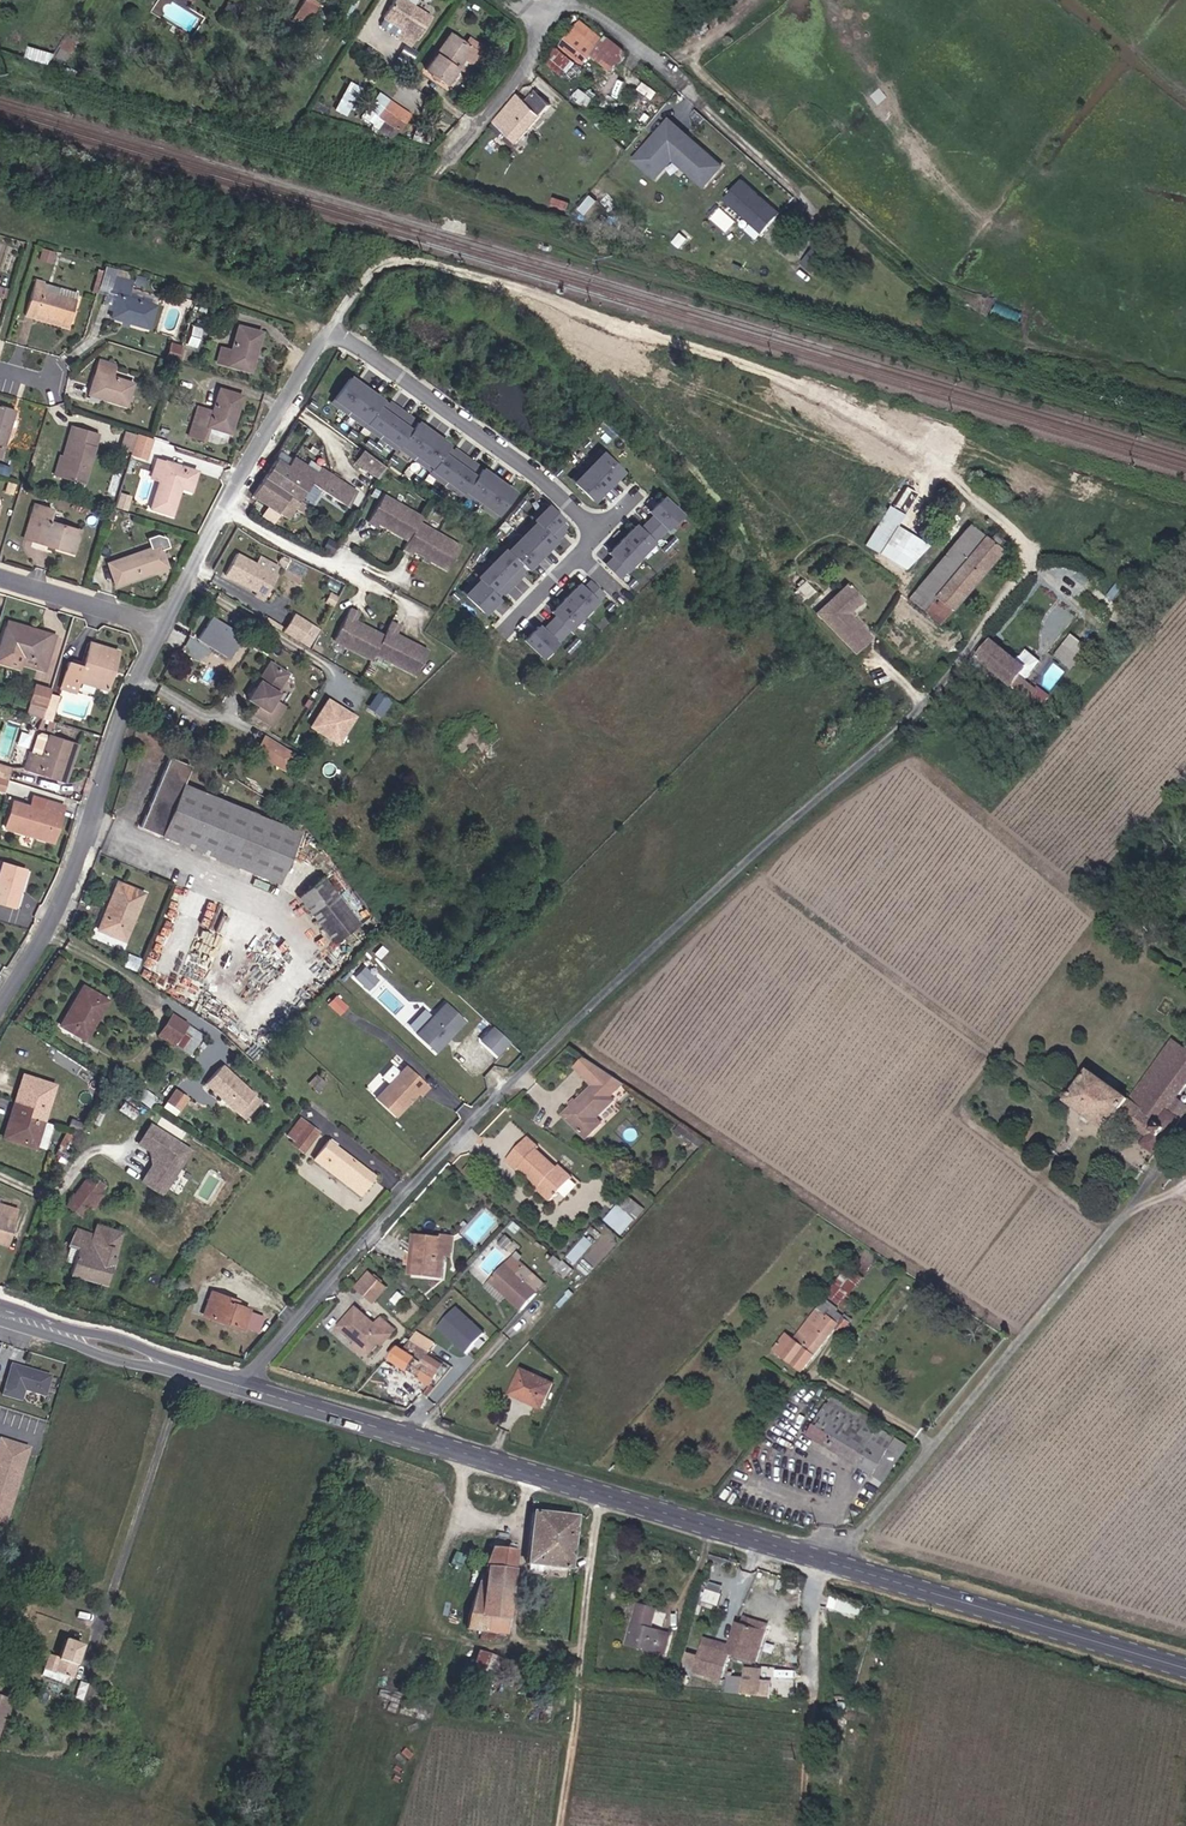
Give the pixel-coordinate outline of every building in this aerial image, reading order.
[(304,26),(316,6),(307,0),(304,0),(291,19),(304,26)] [(440,18),(410,0),(402,0),(392,17),(413,30),(406,42),(417,49),(426,35),(429,37),(440,18)] [(608,46),(587,28),(566,52),(587,70),(608,46)] [(473,61),(482,67),(491,54),(477,44),(474,49),(457,37),(431,73),(453,89),(466,72),(473,61)] [(409,64),(416,54),(404,46),(397,56),(409,64)] [(466,72),(474,78),(482,67),(473,61),(466,72)] [(613,71),(602,92),(610,96),(621,75),(613,71)] [(334,108),(346,114),(360,85),(349,79),(334,108)] [(500,128),(522,147),(555,109),(541,98),(531,107),(524,101),(500,128)] [(405,132),(415,119),(394,105),(385,118),(405,132)] [(397,144),(405,132),(385,118),(377,131),(397,144)] [(694,144),(675,127),(659,144),(669,154),(680,142),(689,150),(692,146),(694,144)] [(726,173),(710,158),(708,160),(692,146),(689,150),(680,142),(669,154),(659,144),(639,167),(660,186),(680,164),(694,176),(692,178),(708,193),(726,173)] [(774,211),(746,186),(729,205),(758,230),(774,211)] [(554,196),(551,206),(569,212),(573,201),(554,196)] [(727,231),(737,221),(722,206),(712,216),(727,231)] [(46,264),(57,267),(59,260),(48,257),(46,264)] [(116,287),(127,291),(128,285),(118,282),(116,287)] [(42,283),(29,320),(39,323),(40,319),(73,330),(80,310),(62,304),(67,291),(42,283)] [(152,337),(159,315),(131,306),(135,293),(127,291),(116,287),(112,300),(122,303),(118,313),(115,325),(152,337)] [(80,310),(84,296),(67,291),(62,304),(80,310)] [(428,305),(442,309),(445,300),(431,295),(428,305)] [(1026,325),(1031,312),(988,296),(983,310),(1026,325)] [(106,310),(118,313),(122,303),(112,300),(109,299),(106,310)] [(72,334),(73,330),(40,319),(39,323),(72,334)] [(216,372),(254,384),(265,346),(243,339),(236,362),(221,357),(216,372)] [(171,369),(182,372),(186,361),(175,357),(171,369)] [(92,403),(129,415),(137,393),(113,385),(117,373),(103,369),(92,403)] [(175,394),(190,400),(198,377),(182,372),(175,394)] [(344,377),(327,406),(501,511),(519,482),(344,377)] [(209,444),(230,451),(246,408),(224,401),(216,421),(205,417),(195,446),(207,450),(209,444)] [(8,455),(19,418),(0,412),(0,464),(2,465),(6,454),(8,455)] [(192,445),(195,446),(205,417),(202,416),(192,445)] [(124,429),(121,448),(133,450),(136,431),(124,429)] [(64,486),(87,494),(104,444),(78,435),(73,448),(76,449),(64,486)] [(150,468),(157,447),(141,442),(134,463),(150,468)] [(56,484),(64,486),(76,449),(73,448),(72,447),(66,464),(62,463),(56,484)] [(600,448),(569,479),(591,501),(622,470),(600,448)] [(361,449),(354,462),(380,476),(387,463),(361,449)] [(182,494),(192,498),(198,480),(159,467),(152,486),(160,489),(151,515),(173,523),(182,494)] [(268,497),(303,518),(316,496),(322,486),(307,475),(298,469),(292,479),(283,472),(268,497)] [(391,487),(366,469),(358,480),(383,498),(391,487)] [(322,486),(316,496),(352,522),(363,507),(326,481),(322,486)] [(632,521),(605,550),(611,556),(604,563),(620,577),(681,510),(660,492),(645,510),(650,515),(639,527),(632,521)] [(863,553),(876,561),(893,534),(912,502),(903,496),(890,517),(886,515),(863,553)] [(291,536),(303,518),(268,497),(256,516),(291,536)] [(545,501),(462,593),(486,615),(570,523),(545,501)] [(394,540),(412,548),(422,528),(424,525),(386,504),(371,531),(380,536),(382,533),(391,538),(392,535),(395,537),(394,540)] [(59,517),(65,519),(67,512),(61,509),(59,517)] [(35,551),(73,564),(81,542),(49,532),(53,520),(35,514),(31,527),(42,531),(35,551)] [(24,548),(35,551),(42,531),(31,527),(24,548)] [(416,563),(448,581),(465,551),(422,528),(412,548),(405,561),(414,565),(416,563)] [(893,534),(876,561),(882,565),(882,564),(890,551),(896,555),(904,542),(893,534)] [(937,606),(952,618),(1002,559),(997,555),(1001,549),(995,544),(991,550),(970,534),(908,607),(925,620),(937,606)] [(882,564),(901,575),(917,550),(904,542),(896,555),(890,551),(882,564)] [(264,604),(282,580),(280,579),(266,569),(244,552),(229,573),(242,583),(244,581),(247,583),(245,585),(257,594),(255,597),(264,604)] [(117,597),(168,581),(161,559),(109,575),(117,597)] [(280,579),(286,573),(272,561),(266,569),(280,579)] [(537,621),(522,639),(545,659),(604,590),(589,578),(583,585),(576,579),(549,611),(554,615),(544,627),(537,621)] [(848,591),(817,620),(856,660),(870,645),(845,619),(847,616),(851,617),(862,606),(848,591)] [(940,632),(952,618),(937,606),(925,620),(940,632)] [(387,631),(379,645),(362,636),(360,639),(357,637),(358,634),(351,630),(355,622),(345,617),(330,646),(368,667),(371,660),(412,682),(429,654),(387,631)] [(298,650),(308,635),(291,624),(281,640),(298,650)] [(228,668),(242,646),(211,626),(197,649),(228,668)] [(4,637),(41,649),(43,643),(5,631),(4,637)] [(45,676),(54,647),(43,643),(41,649),(4,637),(0,648),(0,676),(6,678),(10,664),(20,668),(17,676),(31,680),(33,672),(45,676)] [(1069,681),(1083,664),(1076,659),(1081,653),(1071,646),(1053,668),(1069,681)] [(109,684),(102,682),(110,659),(87,651),(80,675),(67,671),(61,691),(64,692),(61,700),(72,704),(75,696),(70,694),(71,689),(76,691),(105,699),(109,684)] [(1087,659),(1081,653),(1076,659),(1083,664),(1087,659)] [(1020,681),(1012,675),(987,655),(973,673),(1006,699),(1020,681)] [(102,682),(109,684),(117,661),(110,659),(102,682)] [(1006,699),(1014,705),(1039,674),(1025,662),(1020,668),(1017,669),(1012,675),(1020,681),(1006,699)] [(16,681),(17,676),(20,668),(10,664),(6,678),(16,681)] [(277,703),(271,700),(283,681),(265,670),(246,703),(257,711),(266,716),(259,728),(271,735),(282,718),(271,711),(277,703)] [(42,684),(45,676),(33,672),(31,680),(42,684)] [(41,714),(44,715),(46,710),(47,705),(48,702),(49,699),(33,694),(28,709),(33,711),(29,721),(38,724),(41,714)] [(388,700),(378,694),(375,698),(385,705),(388,700)] [(379,715),(385,705),(375,698),(369,709),(379,715)] [(332,746),(350,719),(323,702),(305,729),(332,746)] [(54,713),(46,710),(44,715),(40,728),(49,731),(54,713)] [(251,723),(259,728),(266,716),(257,711),(251,723)] [(463,750),(472,742),(463,731),(454,739),(463,750)] [(452,759),(463,750),(454,739),(443,748),(452,759)] [(473,761),(481,754),(472,742),(463,750),(473,761)] [(276,776),(285,762),(259,745),(250,759),(276,776)] [(31,765),(38,767),(44,748),(38,746),(31,765)] [(22,779),(50,787),(61,753),(44,748),(38,767),(31,765),(27,764),(22,779)] [(50,787),(55,789),(67,755),(61,753),(50,787)] [(281,779),(290,765),(285,762),(276,776),(281,779)] [(300,843),(182,795),(190,776),(169,769),(140,837),(277,894),(300,843)] [(5,788),(8,780),(0,777),(0,787),(5,788)] [(48,841),(55,818),(34,811),(30,821),(4,814),(0,826),(0,842),(37,853),(41,839),(48,841)] [(37,853),(44,855),(48,841),(41,839),(37,853)] [(9,916),(20,878),(0,872),(0,913),(9,916)] [(329,954),(358,937),(328,888),(299,905),(329,954)] [(132,917),(137,918),(143,901),(116,890),(98,938),(125,949),(132,931),(127,929),(132,917)] [(353,975),(367,989),(378,977),(364,964),(353,975)] [(79,1046),(89,1051),(111,1010),(85,998),(67,1032),(82,1039),(79,1046)] [(350,1019),(338,1008),(331,1016),(343,1027),(350,1019)] [(409,1023),(414,1029),(430,1014),(425,1008),(409,1023)] [(438,1058),(466,1028),(447,1010),(419,1041),(438,1058)] [(157,1035),(192,1054),(205,1030),(170,1011),(157,1035)] [(79,1046),(82,1039),(67,1032),(64,1038),(79,1046)] [(515,1051),(499,1036),(487,1050),(503,1064),(515,1051)] [(1128,1104),(1090,1074),(1069,1105),(1107,1135),(1121,1115),(1132,1123),(1127,1129),(1145,1143),(1142,1148),(1157,1158),(1166,1146),(1169,1148),(1181,1131),(1180,1130),(1185,1121),(1185,1111),(1176,1103),(1185,1090),(1185,1054),(1173,1046),(1128,1104)] [(400,1069),(406,1061),(398,1054),(391,1062),(400,1069)] [(612,1133),(606,1127),(635,1096),(610,1075),(590,1060),(582,1069),(604,1091),(573,1124),(574,1126),(571,1129),(595,1151),(612,1133)] [(424,1101),(431,1093),(408,1073),(379,1105),(399,1123),(421,1098),(424,1101)] [(251,1108),(221,1079),(205,1095),(234,1125),(251,1108)] [(322,1101),(330,1092),(321,1083),(313,1093),(322,1101)] [(174,1087),(164,1106),(179,1114),(189,1095),(174,1087)] [(30,1130),(45,1135),(56,1101),(25,1090),(18,1115),(32,1118),(30,1130)] [(32,1118),(18,1115),(6,1152),(37,1162),(37,1161),(47,1164),(55,1137),(45,1135),(30,1130),(32,1118)] [(287,1142),(301,1152),(314,1134),(301,1123),(287,1142)] [(162,1199),(187,1156),(149,1133),(138,1151),(157,1162),(143,1187),(162,1199)] [(357,1198),(371,1180),(324,1144),(310,1162),(357,1198)] [(549,1178),(545,1182),(525,1165),(527,1162),(513,1152),(493,1177),(506,1187),(508,1185),(530,1200),(527,1204),(543,1215),(563,1188),(549,1178)] [(464,1194),(472,1185),(463,1177),(455,1186),(464,1194)] [(87,1223),(89,1224),(104,1208),(90,1197),(69,1220),(81,1230),(84,1231),(87,1223)] [(605,1220),(625,1234),(637,1218),(617,1204),(605,1220)] [(6,1259),(17,1225),(0,1219),(0,1257),(6,1259)] [(71,1283),(110,1293),(123,1240),(96,1227),(91,1243),(74,1238),(71,1248),(80,1251),(74,1272),(71,1283)] [(579,1263),(593,1241),(585,1235),(570,1257),(579,1263)] [(438,1266),(445,1266),(445,1255),(439,1254),(439,1246),(412,1244),(411,1249),(401,1249),(401,1262),(410,1262),(410,1279),(437,1281),(438,1266)] [(65,1269),(74,1272),(80,1251),(71,1248),(65,1269)] [(497,1261),(503,1265),(511,1257),(504,1252),(497,1261)] [(830,1297),(845,1306),(866,1268),(850,1260),(830,1297)] [(370,1304),(379,1296),(385,1302),(390,1297),(375,1281),(361,1295),(370,1304)] [(522,1323),(537,1306),(503,1282),(488,1300),(522,1323)] [(178,1298),(189,1300),(192,1293),(180,1290),(178,1298)] [(242,1330),(247,1313),(235,1310),(227,1308),(229,1302),(208,1295),(201,1317),(242,1330)] [(377,1310),(385,1302),(379,1296),(370,1304),(377,1310)] [(457,1305),(438,1328),(468,1353),(487,1330),(457,1305)] [(844,1345),(852,1336),(844,1329),(843,1330),(820,1314),(780,1365),(804,1382),(837,1340),(844,1345)] [(386,1344),(389,1347),(396,1339),(383,1327),(377,1332),(359,1316),(340,1335),(358,1351),(369,1361),(386,1344)] [(430,1368),(439,1357),(418,1343),(408,1355),(430,1368)] [(365,1365),(369,1361),(358,1351),(355,1355),(365,1365)] [(429,1372),(430,1368),(408,1355),(388,1377),(397,1382),(402,1377),(434,1400),(449,1386),(429,1372)] [(43,1376),(5,1362),(0,1376),(0,1397),(12,1401),(16,1389),(36,1396),(43,1376)] [(512,1402),(547,1415),(555,1393),(522,1380),(512,1402)] [(861,1471),(879,1439),(843,1419),(831,1413),(813,1445),(861,1471)] [(879,1439),(882,1434),(845,1414),(843,1419),(879,1439)] [(861,1471),(888,1485),(908,1449),(882,1434),(879,1439),(861,1471)] [(20,1473),(4,1467),(6,1462),(0,1460),(0,1521),(20,1473)] [(22,1468),(6,1462),(4,1467),(20,1473),(22,1468)] [(526,1566),(570,1571),(576,1518),(533,1513),(526,1566)] [(471,1632),(503,1636),(514,1558),(491,1554),(470,1616),(473,1616),(471,1632)] [(618,1646),(660,1656),(666,1637),(641,1630),(646,1612),(630,1608),(618,1646)] [(732,1656),(761,1664),(771,1628),(743,1620),(732,1656)] [(47,1672),(71,1681),(83,1650),(66,1644),(58,1664),(51,1662),(47,1672)] [(472,1666),(492,1674),(499,1656),(478,1649),(472,1666)] [(713,1683),(723,1686),(731,1656),(705,1649),(698,1675),(714,1679),(713,1683)] [(695,1665),(698,1653),(688,1651),(685,1663),(695,1665)] [(728,1692),(772,1696),(773,1679),(761,1678),(762,1667),(745,1665),(744,1675),(729,1674),(728,1692)] [(677,1684),(684,1686),(686,1677),(679,1675),(677,1684)]
